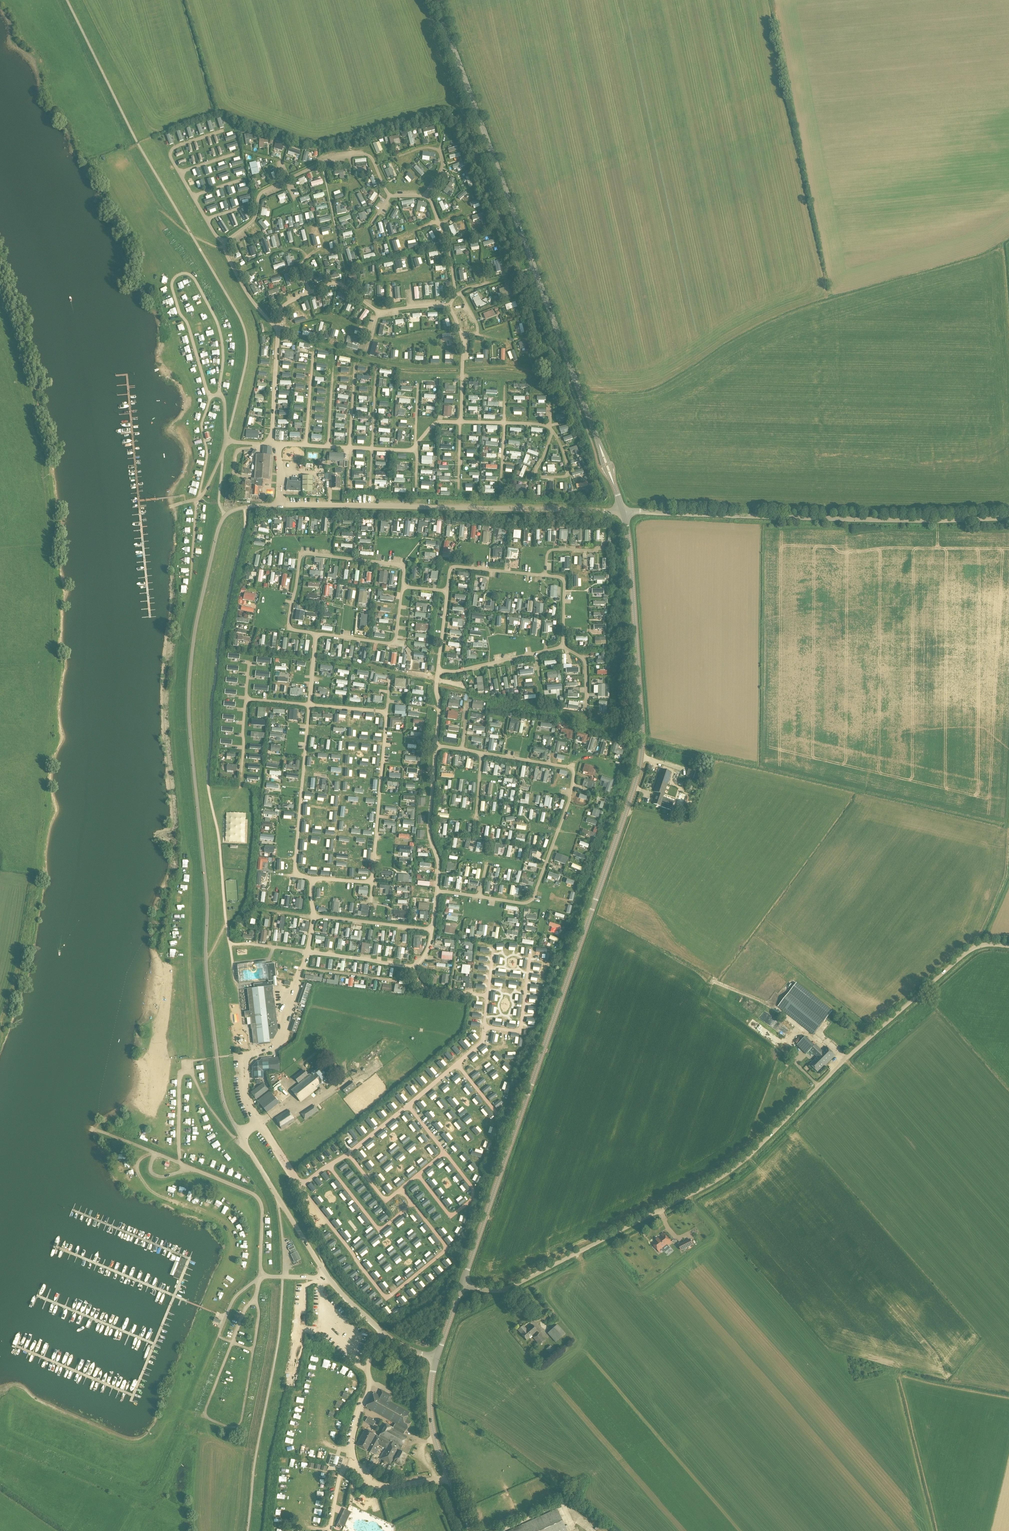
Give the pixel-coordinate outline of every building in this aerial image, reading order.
[(275,148),(283,149),(284,142),(276,141),(275,148)] [(389,178),(395,176),(393,167),(386,169),(389,178)] [(299,179),(301,185),(308,182),(306,176),(299,179)] [(451,196),(456,189),(453,187),(456,184),(452,181),(445,192),(451,196)] [(333,188),(336,197),(342,195),(340,187),(333,188)] [(403,201),(404,209),(416,207),(414,199),(403,201)] [(480,206),(471,208),(473,214),(482,212),(480,206)] [(360,214),(361,220),(368,218),(366,212),(360,214)] [(230,215),(234,226),(239,224),(235,213),(230,215)] [(486,217),(477,218),(478,226),(481,225),(481,221),(482,221),(482,225),(487,225),(486,217)] [(224,232),(229,230),(224,219),(220,221),(224,232)] [(273,237),(276,249),(284,247),(281,235),(273,237)] [(399,245),(402,244),(401,239),(393,240),(396,250),(400,249),(399,245)] [(486,243),(488,250),(497,247),(494,239),(486,243)] [(277,270),(287,267),(285,262),(275,265),(277,270)] [(489,303),(487,298),(483,300),(480,295),(474,298),(478,308),(489,303)] [(350,313),(355,302),(351,300),(347,311),(350,313)] [(505,305),(507,310),(518,306),(516,301),(505,305)] [(301,319),(304,317),(296,310),(293,312),(301,319)] [(361,317),(364,320),(371,314),(367,310),(361,317)] [(466,312),(472,323),(475,322),(470,310),(466,312)] [(492,310),(483,314),(485,319),(495,315),(494,312),(493,312),(492,310)] [(332,333),(330,340),(340,344),(342,337),(332,333)] [(431,360),(439,360),(439,352),(433,352),(433,356),(431,356),(431,360)] [(323,386),(323,382),(325,382),(325,378),(316,378),(316,382),(319,382),(319,385),(323,386)] [(400,404),(412,403),(412,398),(405,398),(405,393),(403,393),(403,396),(400,396),(400,404)] [(248,430),(247,438),(259,438),(259,430),(248,430)] [(276,440),(287,440),(287,433),(276,432),(276,440)] [(263,455),(256,454),(254,479),(251,479),(251,481),(240,480),(239,498),(250,499),(250,495),(257,495),(258,486),(262,487),(262,486),(262,479),(270,480),(270,475),(271,458),(272,458),(272,456),(271,456),(272,447),(264,447),(263,455)] [(329,454),(329,462),(340,463),(339,467),(343,467),(344,454),(329,454)] [(422,463),(433,463),(433,455),(422,455),(422,463)] [(406,470),(406,466),(401,466),(401,461),(397,461),(396,469),(406,470)] [(340,478),(335,478),(335,475),(333,475),(333,474),(329,473),(328,480),(332,480),(332,488),(340,488),(340,478)] [(383,475),(383,479),(376,480),(376,485),(382,485),(382,488),(385,488),(385,485),(387,485),(386,475),(383,475)] [(313,476),(303,476),(302,491),(312,491),(313,476)] [(302,482),(289,481),(289,479),(288,479),(287,487),(286,491),(301,491),(301,487),(302,487),(302,482)] [(555,495),(555,483),(551,483),(551,492),(544,492),(544,496),(555,495)] [(315,525),(319,525),(319,524),(323,524),(323,519),(313,519),(313,530),(315,530),(315,525)] [(431,528),(432,522),(420,521),(418,535),(423,535),(424,527),(431,528)] [(598,528),(598,541),(609,541),(609,534),(609,528),(598,528)] [(584,542),(584,531),(574,531),(574,544),(578,544),(578,542),(584,542)] [(519,560),(521,551),(510,549),(509,559),(519,560)] [(263,561),(263,565),(273,566),(274,559),(270,558),(269,562),(263,561)] [(334,569),(334,574),(330,574),(329,579),(339,579),(339,566),(336,566),(335,570),(334,569)] [(366,580),(372,580),(372,572),(368,572),(367,578),(362,578),(361,583),(366,583),(366,580)] [(326,596),(333,596),(333,589),(334,589),(335,584),(326,584),(326,596)] [(551,598),(559,599),(560,586),(552,585),(551,598)] [(244,599),(255,601),(257,594),(245,592),(244,599)] [(507,608),(501,608),(501,612),(511,613),(511,600),(508,600),(507,608)] [(417,605),(424,605),(424,611),(428,611),(428,603),(417,603),(417,605)] [(325,618),(333,618),(333,614),(328,614),(328,607),(325,607),(325,618)] [(250,623),(250,618),(248,618),(248,615),(246,615),(246,617),(239,617),(239,623),(250,623)] [(545,621),(546,633),(553,633),(553,631),(549,631),(549,628),(554,628),(554,621),(545,621)] [(417,622),(416,629),(429,631),(430,623),(417,622)] [(239,632),(239,640),(245,640),(245,642),(251,642),(251,637),(248,637),(248,633),(239,632)] [(597,632),(597,640),(605,640),(606,632),(597,632)] [(483,641),(479,640),(480,637),(470,635),(469,642),(483,644),(483,641)] [(598,659),(599,664),(608,663),(607,652),(603,652),(603,659),(598,659)] [(362,676),(368,676),(368,672),(359,670),(358,678),(362,679),(362,676)] [(384,679),(385,675),(376,673),(375,681),(379,682),(380,678),(384,679)] [(278,674),(278,682),(289,682),(289,674),(278,674)] [(407,687),(407,678),(396,679),(396,687),(407,687)] [(293,686),(292,695),(303,696),(304,687),(293,686)] [(574,692),(574,690),(569,690),(569,698),(579,698),(579,692),(574,692)] [(450,707),(460,707),(460,699),(450,699),(450,707)] [(483,708),(484,701),(470,699),(470,702),(473,702),(472,707),(483,708)] [(396,716),(403,717),(406,717),(407,705),(397,704),(396,716)] [(258,707),(258,717),(267,717),(267,707),(258,707)] [(421,711),(413,709),(412,716),(420,717),(421,711)] [(510,730),(519,731),(521,722),(511,720),(510,730)] [(573,738),(573,730),(568,730),(568,727),(563,727),(563,725),(559,725),(559,734),(568,733),(568,739),(573,738)] [(499,733),(496,732),(496,730),(492,730),(491,739),(499,739),(499,733)] [(581,740),(581,741),(586,742),(589,735),(580,732),(577,738),(581,740)] [(547,748),(551,749),(553,737),(545,736),(544,740),(549,741),(547,748)] [(597,749),(600,740),(593,738),(589,750),(594,752),(595,749),(597,749)] [(300,768),(300,760),(297,760),(297,764),(287,764),(287,768),(300,768)] [(673,804),(662,800),(671,772),(662,769),(654,792),(657,793),(654,804),(671,810),(673,804)] [(689,769),(686,777),(697,780),(699,773),(689,769)] [(549,784),(551,771),(542,770),(541,774),(546,774),(544,783),(549,784)] [(291,778),(291,782),(297,782),(297,773),(286,774),(287,779),(291,778)] [(648,776),(644,788),(647,790),(652,777),(648,776)] [(612,792),(614,779),(603,777),(602,781),(605,782),(605,787),(608,787),(607,792),(612,792)] [(485,794),(493,794),(494,784),(486,783),(485,794)] [(526,800),(522,800),(522,804),(530,804),(530,794),(526,794),(526,800)] [(273,807),(273,802),(269,801),(269,795),(266,795),(265,806),(273,807)] [(545,806),(552,807),(554,798),(548,796),(545,806)] [(599,800),(598,804),(602,805),(601,809),(606,810),(607,798),(600,798),(599,800)] [(438,817),(448,817),(448,812),(442,812),(442,808),(439,808),(438,817)] [(595,809),(593,815),(600,817),(602,810),(595,809)] [(387,820),(387,824),(392,825),(392,830),(395,830),(396,821),(387,820)] [(596,838),(597,833),(585,829),(583,834),(596,838)] [(502,855),(503,850),(505,850),(506,846),(498,845),(496,854),(502,855)] [(529,850),(530,860),(538,860),(538,849),(529,850)] [(556,860),(567,865),(570,859),(559,854),(556,860)] [(269,862),(269,857),(259,857),(259,869),(263,869),(264,861),(269,862)] [(455,869),(456,863),(449,862),(448,873),(451,873),(452,869),(455,869)] [(520,871),(516,882),(520,884),(524,873),(520,871)] [(536,884),(525,880),(523,884),(534,888),(536,884)] [(500,885),(499,888),(497,888),(497,890),(500,890),(500,895),(504,895),(505,886),(500,885)] [(369,888),(357,888),(357,899),(365,899),(364,897),(360,897),(360,894),(369,894),(369,888)] [(566,910),(569,906),(561,902),(560,904),(561,905),(561,907),(566,910)] [(535,925),(535,921),(537,921),(537,915),(528,915),(528,924),(535,925)] [(565,927),(554,924),(553,929),(559,930),(558,934),(562,935),(565,927)] [(445,933),(455,935),(457,927),(447,925),(445,933)] [(255,939),(255,930),(251,929),(251,934),(244,933),(244,939),(255,939)] [(362,938),(363,930),(359,930),(354,929),(354,938),(362,938)] [(316,940),(326,941),(326,948),(330,948),(331,943),(338,943),(339,937),(317,936),(316,940)] [(450,948),(456,948),(456,940),(445,939),(445,944),(450,944),(450,948)] [(362,953),(366,953),(366,948),(370,948),(370,943),(362,943),(362,953)] [(521,958),(528,959),(529,951),(523,950),(521,958)] [(443,959),(453,959),(453,951),(443,951),(443,959)] [(469,961),(474,961),(473,953),(466,953),(466,957),(469,957),(469,961)] [(276,980),(274,963),(266,964),(266,960),(237,964),(239,983),(268,979),(268,981),(276,980)] [(443,971),(452,972),(453,962),(445,962),(445,965),(443,965),(443,971)] [(497,976),(508,978),(509,972),(505,971),(506,965),(502,965),(503,963),(499,962),(497,970),(498,970),(497,976)] [(463,964),(463,973),(471,973),(471,965),(463,964)] [(336,980),(327,979),(327,983),(339,984),(340,976),(336,975),(336,980)] [(248,1025),(252,1025),(254,1044),(269,1042),(269,1040),(273,1039),(277,1032),(274,999),(273,999),(272,990),(273,990),(273,986),(272,986),(271,982),(263,983),(263,987),(254,988),(249,989),(248,989),(250,1012),(245,1012),(245,1017),(247,1018),(248,1025)] [(306,1006),(313,986),(304,983),(298,1003),(306,1006)] [(814,1035),(826,1019),(791,991),(778,1007),(814,1035)] [(750,1025),(764,1035),(769,1028),(754,1018),(750,1025)] [(290,1031),(296,1033),(300,1022),(293,1020),(290,1031)] [(284,1038),(284,1042),(292,1043),(294,1033),(290,1032),(289,1039),(284,1038)] [(471,1034),(468,1036),(473,1042),(476,1039),(471,1034)] [(806,1054),(810,1050),(815,1046),(805,1036),(797,1045),(806,1054)] [(461,1039),(458,1042),(465,1050),(468,1048),(461,1039)] [(815,1046),(810,1050),(817,1057),(815,1060),(818,1063),(820,1060),(820,1059),(820,1058),(820,1057),(821,1056),(819,1054),(822,1051),(816,1045),(815,1046)] [(818,1063),(815,1060),(810,1064),(817,1072),(824,1065),(825,1066),(835,1055),(826,1047),(822,1051),(819,1054),(821,1056),(820,1057),(820,1058),(820,1059),(820,1060),(818,1063)] [(444,1061),(447,1059),(441,1052),(438,1055),(444,1061)] [(494,1054),(488,1057),(490,1062),(497,1059),(494,1054)] [(476,1055),(471,1058),(474,1064),(479,1060),(476,1055)] [(255,1070),(255,1071),(253,1072),(253,1079),(263,1078),(262,1071),(279,1070),(279,1060),(272,1061),(272,1059),(262,1059),(262,1064),(261,1064),(260,1064),(258,1062),(257,1063),(256,1063),(256,1064),(255,1064),(254,1065),(254,1066),(254,1067),(253,1068),(255,1070)] [(439,1060),(436,1063),(441,1069),(444,1066),(439,1060)] [(434,1061),(431,1063),(437,1072),(440,1070),(434,1061)] [(428,1067),(424,1070),(431,1078),(434,1075),(428,1067)] [(321,1085),(328,1079),(319,1068),(312,1073),(313,1074),(292,1090),(300,1101),(317,1088),(321,1085)] [(502,1077),(505,1078),(506,1076),(509,1077),(512,1070),(506,1068),(502,1077)] [(298,1083),(308,1075),(303,1070),(294,1077),(298,1083)] [(454,1082),(460,1077),(458,1073),(451,1079),(454,1082)] [(418,1076),(415,1078),(421,1086),(425,1084),(418,1076)] [(346,1094),(356,1087),(351,1081),(342,1089),(346,1094)] [(259,1087),(256,1089),(251,1093),(255,1099),(268,1088),(264,1083),(259,1087)] [(440,1088),(443,1091),(449,1086),(446,1083),(440,1088)] [(470,1094),(474,1091),(467,1083),(464,1086),(470,1094)] [(409,1085),(406,1087),(412,1096),(415,1093),(409,1085)] [(428,1095),(430,1098),(436,1093),(434,1090),(428,1095)] [(267,1113),(280,1103),(270,1091),(257,1101),(267,1113)] [(398,1093),(395,1096),(402,1104),(405,1101),(398,1093)] [(480,1105),(483,1102),(477,1095),(474,1098),(480,1105)] [(302,1119),(322,1104),(318,1098),(306,1107),(298,1114),(302,1119)] [(448,1107),(442,1099),(438,1101),(445,1109),(448,1107)] [(416,1104),(421,1110),(424,1107),(419,1101),(416,1104)] [(390,1103),(387,1106),(392,1112),(395,1109),(390,1103)] [(471,1115),(473,1116),(475,1113),(479,1117),(483,1112),(477,1107),(471,1115)] [(275,1118),(281,1129),(295,1121),(294,1119),(294,1118),(288,1110),(275,1118)] [(456,1117),(451,1110),(448,1113),(453,1119),(456,1117)] [(380,1111),(377,1113),(382,1119),(385,1117),(380,1111)] [(406,1112),(402,1114),(408,1121),(411,1118),(406,1112)] [(424,1114),(429,1120),(433,1118),(428,1112),(424,1114)] [(366,1120),(372,1128),(375,1126),(369,1117),(366,1120)] [(396,1120),(388,1126),(390,1129),(398,1123),(396,1120)] [(465,1128),(459,1120),(456,1122),(462,1131),(465,1128)] [(414,1122),(410,1124),(417,1132),(420,1130),(414,1122)] [(441,1129),(436,1122),(433,1125),(438,1131),(441,1129)] [(490,1123),(485,1127),(489,1132),(494,1128),(490,1123)] [(356,1128),(362,1137),(365,1134),(359,1126),(356,1128)] [(348,1131),(355,1140),(356,1139),(358,1138),(352,1129),(348,1131)] [(386,1133),(383,1130),(376,1135),(379,1138),(386,1133)] [(451,1141),(444,1132),(441,1135),(448,1143),(451,1141)] [(474,1139),(469,1132),(466,1135),(471,1141),(474,1139)] [(423,1134),(420,1137),(425,1143),(428,1141),(423,1134)] [(410,1139),(407,1136),(401,1141),(403,1144),(410,1139)] [(364,1145),(367,1148),(375,1142),(373,1138),(364,1145)] [(414,1142),(405,1149),(408,1152),(416,1145),(414,1142)] [(461,1149),(456,1143),(453,1146),(458,1152),(461,1149)] [(397,1145),(389,1152),(391,1155),(399,1148),(397,1145)] [(432,1145),(429,1147),(435,1156),(438,1153),(432,1145)] [(355,1152),(362,1160),(365,1158),(358,1150),(355,1152)] [(401,1152),(394,1158),(397,1161),(404,1155),(401,1152)] [(470,1159),(464,1153),(461,1155),(467,1161),(470,1159)] [(384,1154),(378,1160),(380,1163),(387,1157),(384,1154)] [(425,1159),(418,1164),(421,1168),(427,1162),(425,1159)] [(412,1160),(408,1164),(411,1168),(416,1164),(412,1160)] [(391,1161),(382,1168),(385,1171),(393,1164),(391,1161)] [(373,1169),(368,1162),(364,1164),(370,1171),(373,1169)] [(478,1169),(473,1163),(470,1165),(475,1171),(478,1169)] [(455,1170),(450,1164),(447,1167),(452,1173),(455,1170)] [(394,1167),(391,1169),(396,1176),(399,1173),(394,1167)] [(414,1168),(406,1175),(408,1178),(417,1171),(414,1168)] [(383,1182),(376,1173),(373,1176),(380,1184),(383,1182)] [(401,1179),(395,1184),(398,1187),(404,1182),(401,1179)] [(470,1189),(465,1183),(461,1185),(466,1191),(470,1189)] [(391,1192),(386,1185),(383,1188),(388,1194),(391,1192)] [(416,1185),(410,1190),(412,1193),(419,1188),(416,1185)] [(368,1192),(362,1198),(365,1201),(371,1196),(368,1192)] [(422,1192),(415,1197),(418,1200),(424,1195),(422,1192)] [(427,1199),(421,1204),(424,1207),(430,1202),(427,1199)] [(374,1200),(368,1205),(370,1208),(377,1203),(374,1200)] [(354,1203),(351,1206),(356,1212),(359,1210),(354,1203)] [(433,1206),(427,1211),(429,1214),(436,1209),(433,1206)] [(380,1207),(373,1212),(376,1215),(382,1210),(380,1207)] [(419,1223),(422,1220),(416,1212),(413,1215),(419,1223)] [(439,1213),(432,1218),(435,1221),(441,1216),(439,1213)] [(385,1214),(379,1219),(382,1222),(388,1217),(385,1214)] [(402,1216),(394,1223),(396,1226),(405,1219),(402,1216)] [(390,1226),(382,1232),(384,1236),(392,1229),(390,1226)] [(322,1237),(324,1240),(331,1235),(328,1232),(322,1237)] [(414,1232),(407,1237),(410,1240),(416,1235),(414,1232)] [(668,1248),(667,1246),(671,1243),(664,1233),(661,1235),(662,1236),(652,1243),(659,1252),(664,1249),(665,1250),(668,1248)] [(436,1245),(440,1243),(433,1234),(430,1237),(436,1245)] [(378,1236),(370,1242),(372,1245),(380,1239),(378,1236)] [(419,1238),(412,1243),(415,1246),(421,1241),(419,1238)] [(690,1239),(678,1245),(681,1251),(693,1245),(690,1239)] [(333,1240),(327,1245),(329,1248),(336,1243),(333,1240)] [(366,1246),(358,1252),(360,1255),(368,1249),(366,1246)] [(408,1246),(402,1251),(405,1254),(411,1249),(408,1246)] [(339,1248),(332,1253),(334,1256),(341,1252),(339,1248)] [(294,1262),(301,1259),(297,1251),(291,1254),(294,1262)] [(398,1254),(392,1259),(395,1262),(401,1258),(398,1254)] [(431,1254),(425,1259),(427,1262),(433,1257),(431,1254)] [(344,1256),(337,1260),(339,1264),(346,1259),(344,1256)] [(378,1261),(381,1265),(386,1260),(384,1256),(378,1261)] [(449,1266),(444,1260),(441,1262),(446,1268),(449,1266)] [(388,1263),(382,1267),(385,1271),(391,1266),(388,1263)] [(349,1264),(342,1269),(344,1272),(351,1267),(349,1264)] [(441,1273),(436,1267),(433,1269),(438,1275),(441,1273)] [(355,1271),(349,1276),(351,1279),(358,1274),(355,1271)] [(427,1274),(424,1277),(429,1283),(432,1280),(427,1274)] [(361,1277),(355,1282),(358,1286),(364,1281),(361,1277)] [(367,1284),(361,1289),(363,1292),(370,1287),(367,1284)] [(409,1289),(406,1292),(411,1298),(414,1295),(409,1289)] [(373,1291),(367,1296),(370,1299),(376,1294),(373,1291)] [(400,1297),(397,1299),(402,1305),(405,1303),(400,1297)] [(380,1298),(374,1303),(376,1306),(383,1301),(380,1298)] [(389,1315),(384,1308),(380,1310),(386,1317),(389,1315)] [(526,1340),(537,1331),(532,1325),(526,1330),(523,1326),(518,1330),(526,1340)] [(555,1343),(565,1334),(557,1325),(547,1333),(555,1343)] [(546,1340),(539,1333),(533,1338),(540,1345),(546,1340)] [(546,1349),(550,1353),(555,1349),(551,1345),(546,1349)] [(396,1423),(393,1428),(386,1424),(379,1437),(365,1429),(357,1445),(373,1454),(378,1444),(386,1448),(381,1458),(390,1463),(396,1452),(398,1453),(400,1451),(407,1437),(401,1433),(404,1428),(407,1429),(411,1422),(405,1419),(409,1413),(389,1402),(392,1396),(380,1390),(378,1395),(373,1393),(366,1407),(396,1423)] [(400,1451),(398,1453),(394,1461),(402,1466),(408,1455),(400,1451)] [(343,1526),(344,1526),(351,1512),(346,1509),(345,1509),(338,1523),(343,1526)] [(557,1509),(509,1530),(567,1530),(557,1509)]
